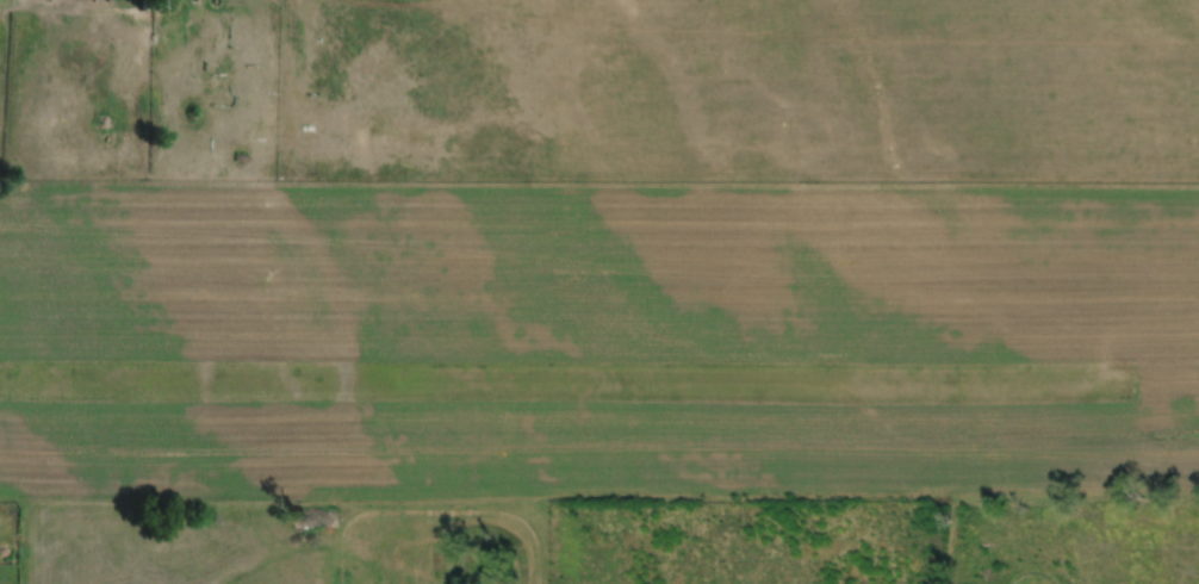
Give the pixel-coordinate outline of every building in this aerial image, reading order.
[(141,8),(166,8),(166,0),(141,0),(141,8)]
